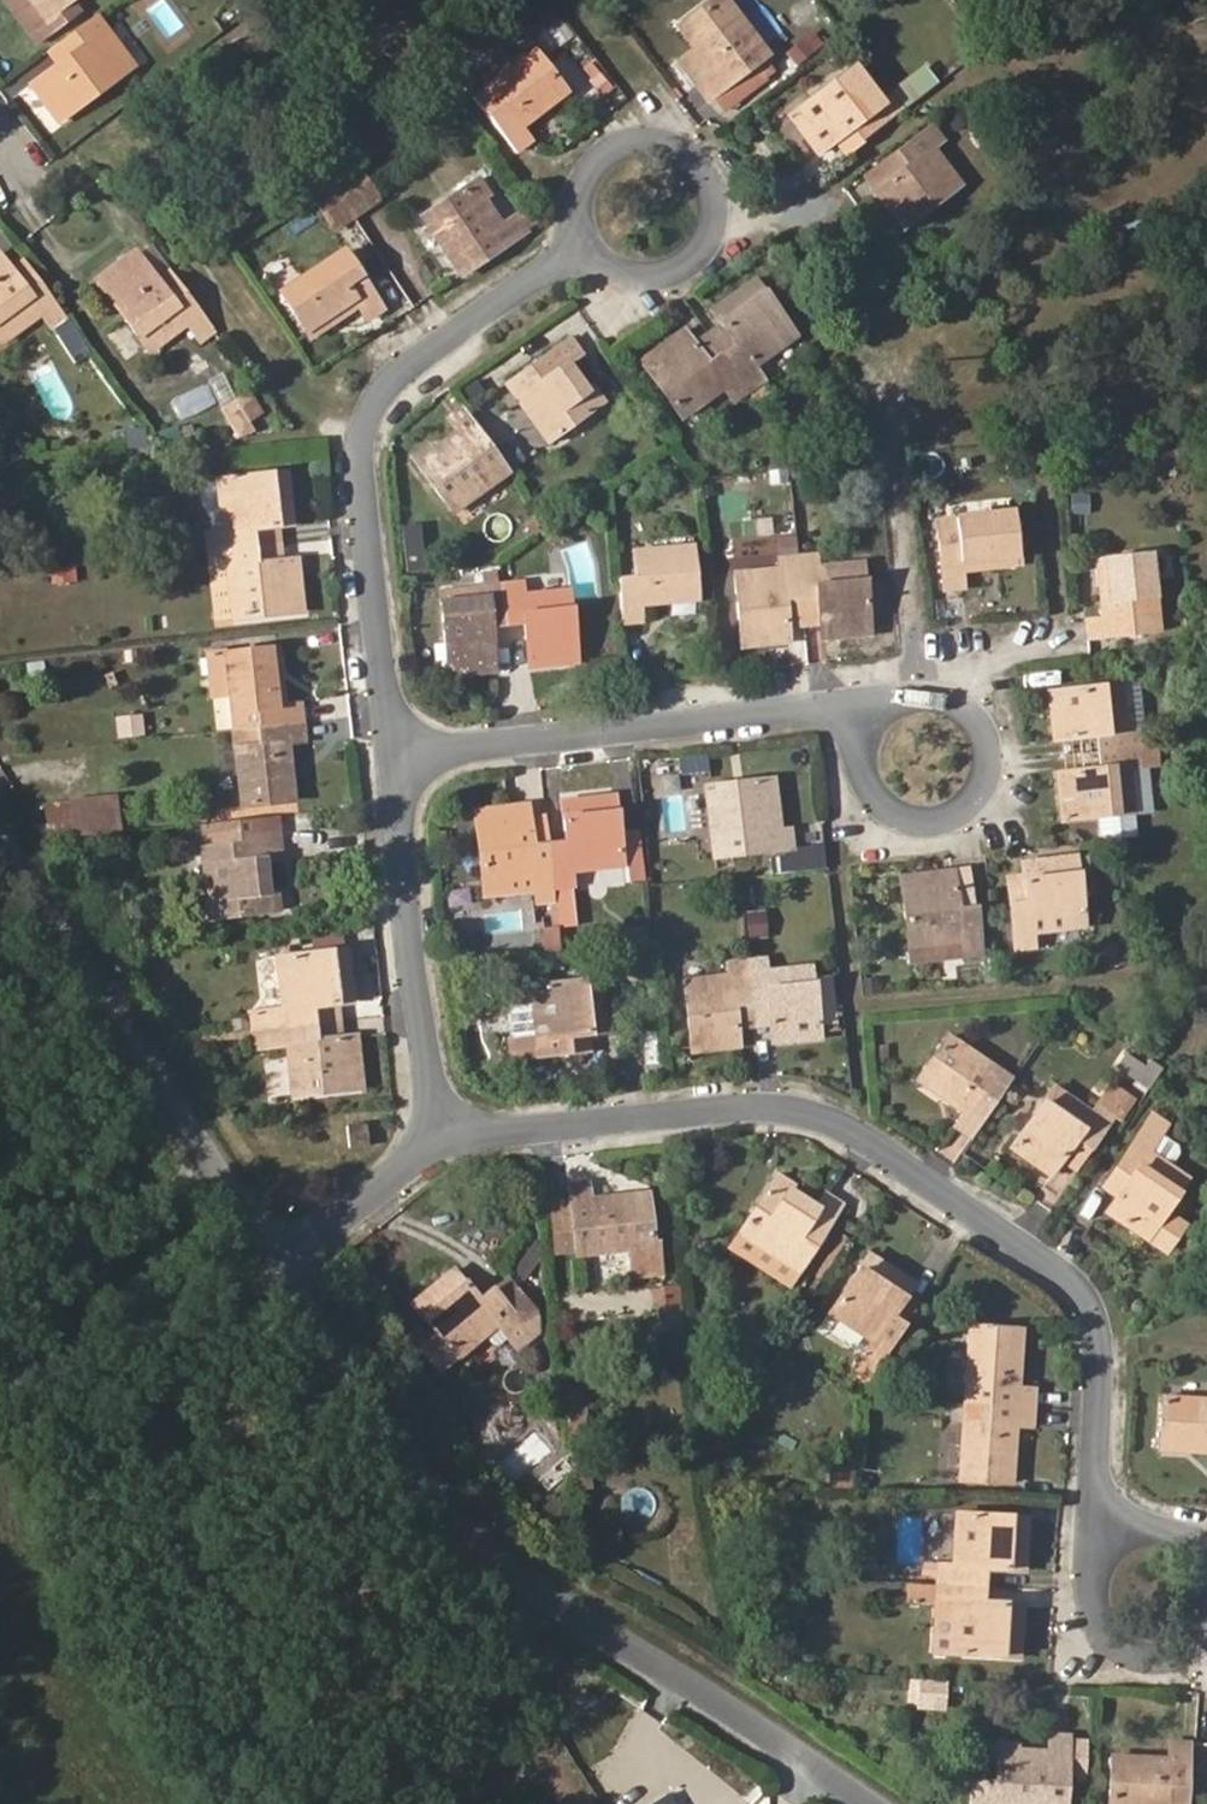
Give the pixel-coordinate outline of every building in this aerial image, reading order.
[(28,0),(5,0),(37,42),(78,11),(71,1),(44,21),(28,0)] [(44,21),(71,1),(73,0),(28,0),(44,21)] [(193,12),(212,0),(185,0),(193,12)] [(764,59),(769,55),(727,0),(713,0),(684,22),(706,49),(682,67),(698,87),(704,82),(715,96),(725,111),(776,73),(764,59)] [(134,66),(95,15),(60,41),(69,54),(57,64),(31,83),(60,122),(134,66)] [(706,49),(684,22),(679,27),(695,48),(678,61),(682,67),(706,49)] [(798,65),(814,52),(802,39),(787,51),(789,53),(798,65)] [(57,64),(69,54),(60,41),(47,51),(57,64)] [(538,105),(563,86),(535,50),(474,98),(516,153),(532,141),(521,128),(543,111),(538,105)] [(798,65),(789,53),(779,61),(788,73),(798,65)] [(863,140),(906,106),(895,92),(876,106),(848,70),(788,116),(818,155),(836,141),(853,127),(863,140)] [(715,96),(704,82),(698,87),(708,101),(715,96)] [(543,111),(567,92),(563,86),(538,105),(543,111)] [(976,121),(962,102),(944,116),(957,134),(976,121)] [(933,148),(943,140),(932,125),(879,165),(890,179),(876,190),(874,191),(903,229),(961,185),(933,148)] [(863,140),(853,127),(836,141),(845,154),(863,140)] [(890,179),(879,165),(866,175),(876,190),(890,179)] [(377,200),(355,166),(330,183),(353,216),(377,200)] [(461,275),(527,231),(516,216),(502,225),(484,198),(489,194),(479,178),(421,217),(461,275)] [(353,216),(330,183),(313,195),(334,228),(353,216)] [(384,309),(343,249),(279,293),(306,333),(331,316),(335,322),(358,307),(367,321),(384,309)] [(212,325),(170,269),(157,279),(136,251),(96,281),(149,352),(187,323),(197,336),(212,325)] [(41,280),(27,290),(11,269),(0,255),(0,338),(3,342),(41,314),(50,327),(66,315),(41,280)] [(41,280),(25,258),(11,269),(27,290),(41,280)] [(796,336),(755,279),(711,310),(722,325),(735,343),(721,353),(749,391),(764,380),(754,366),(796,336)] [(310,339),(335,322),(331,316),(306,333),(310,339)] [(735,343),(722,325),(708,335),(721,353),(735,343)] [(749,391),(721,353),(708,362),(695,344),(684,329),(640,361),(682,419),(724,388),(733,402),(749,391)] [(721,353),(708,335),(695,344),(708,362),(721,353)] [(604,401),(593,385),(587,389),(569,363),(583,354),(571,337),(505,384),(547,442),(604,401)] [(207,384),(172,398),(181,419),(216,405),(207,384)] [(263,412),(250,392),(236,400),(250,421),(263,412)] [(510,472),(463,406),(447,418),(457,431),(431,449),(428,445),(412,456),(453,513),(510,472)] [(180,439),(176,428),(160,433),(164,444),(180,439)] [(148,445),(146,432),(126,435),(128,447),(148,445)] [(293,526),(290,492),(284,493),(282,471),(217,480),(222,531),(205,533),(208,551),(254,546),(252,531),(293,526)] [(1019,557),(1014,513),(937,521),(945,589),(963,587),(961,571),(988,568),(987,561),(1019,557)] [(691,545),(689,531),(670,533),(672,547),(691,545)] [(642,622),(641,604),(668,602),(667,595),(697,592),(693,545),(691,545),(672,547),(634,550),(636,577),(618,579),(622,623),(642,622)] [(303,612),(298,558),(256,562),(254,546),(208,551),(210,571),(226,569),(232,617),(232,620),(303,612)] [(871,634),(866,580),(844,582),(843,564),(818,567),(817,554),(798,556),(802,598),(818,597),(820,622),(822,639),(871,634)] [(1159,632),(1151,554),(1104,559),(1107,589),(1100,590),(1103,617),(1085,619),(1087,639),(1159,632)] [(788,625),(786,600),(802,598),(798,556),(779,558),(780,568),(735,573),(741,647),(789,642),(788,625)] [(1019,564),(1019,557),(987,561),(988,568),(1019,564)] [(1107,589),(1104,559),(1097,560),(1100,590),(1107,589)] [(131,576),(129,564),(106,566),(107,579),(131,576)] [(77,581),(76,566),(52,568),(54,584),(77,581)] [(232,617),(226,569),(210,571),(216,619),(232,617)] [(497,585),(496,572),(483,573),(484,586),(497,585)] [(577,661),(569,589),(524,595),(523,582),(505,584),(509,626),(525,624),(529,667),(577,661)] [(497,670),(492,628),(509,626),(505,584),(497,585),(484,586),(485,597),(441,602),(448,675),(497,670)] [(485,597),(484,586),(440,590),(441,602),(485,597)] [(698,599),(697,592),(667,595),(668,602),(698,599)] [(820,622),(818,597),(802,598),(804,624),(820,622)] [(804,624),(802,598),(786,600),(788,625),(804,624)] [(282,678),(278,647),(271,648),(275,679),(282,678)] [(303,723),(301,703),(285,705),(282,678),(275,679),(271,648),(224,653),(228,696),(232,730),(234,730),(303,723)] [(224,653),(224,652),(207,653),(212,697),(228,696),(224,653)] [(118,685),(112,672),(104,675),(109,688),(118,685)] [(1144,730),(1138,682),(1121,684),(1126,732),(1144,730)] [(1126,732),(1121,684),(1049,691),(1054,740),(1096,736),(1098,752),(1157,747),(1156,729),(1144,730),(1126,732)] [(143,735),(141,715),(117,718),(120,738),(143,735)] [(292,770),(289,743),(305,741),(303,723),(234,730),(241,807),(288,802),(285,771),(292,770)] [(1134,813),(1129,767),(1146,766),(1159,765),(1157,747),(1098,752),(1100,768),(1057,773),(1061,822),(1098,817),(1100,841),(1136,836),(1134,813)] [(1151,811),(1146,766),(1129,767),(1134,813),(1151,811)] [(295,801),(292,770),(285,771),(288,802),(295,801)] [(793,848),(791,829),(780,831),(773,832),(769,801),(776,800),(774,779),(705,786),(714,857),(793,848)] [(686,830),(682,794),(661,796),(665,832),(686,830)] [(622,866),(614,801),(593,804),(592,798),(562,801),(566,843),(549,845),(554,888),(570,886),(573,886),(571,871),(622,866)] [(119,834),(115,799),(73,803),(77,839),(119,834)] [(780,831),(776,800),(769,801),(773,832),(780,831)] [(77,839),(73,803),(33,807),(35,825),(47,843),(77,839)] [(554,888),(549,845),(532,846),(529,819),(528,805),(496,808),(497,814),(475,816),(483,880),(503,878),(505,893),(536,889),(537,902),(549,901),(556,900),(554,888)] [(269,892),(265,861),(283,859),(278,815),(202,824),(205,848),(200,849),(208,919),(281,910),(278,891),(269,892)] [(549,845),(546,817),(529,819),(532,846),(549,845)] [(642,877),(637,832),(623,833),(628,879),(642,877)] [(1084,927),(1076,855),(1021,862),(1023,878),(1026,902),(1009,904),(1015,950),(1035,948),(1033,933),(1084,927)] [(822,869),(821,856),(798,859),(799,871),(822,869)] [(981,953),(975,908),(958,910),(953,871),(922,874),(923,880),(901,882),(909,947),(962,940),(964,955),(981,953)] [(923,880),(922,874),(901,877),(901,882),(923,880)] [(505,893),(503,878),(483,880),(484,895),(505,893)] [(1026,902),(1023,878),(1006,880),(1009,904),(1026,902)] [(574,923),(570,886),(554,888),(556,900),(559,925),(574,923)] [(559,925),(556,900),(549,901),(552,926),(559,925)] [(767,936),(765,912),(748,913),(750,938),(767,936)] [(562,949),(559,925),(552,926),(545,927),(547,951),(562,949)] [(353,1003),(350,970),(344,971),(342,949),(276,957),(282,1008),(249,1012),(249,1017),(251,1030),(315,1023),(313,1008),(337,1005),(353,1003)] [(820,1037),(812,966),(766,971),(764,959),(747,960),(751,1004),(768,1002),(770,1023),(772,1042),(820,1037)] [(751,1004),(747,960),(727,963),(729,975),(684,980),(692,1051),(739,1046),(736,1027),(734,1006),(751,1004)] [(999,982),(997,969),(983,971),(984,984),(999,982)] [(607,1032),(602,979),(531,987),(533,1004),(516,1006),(509,1013),(511,1034),(519,1039),(510,1041),(512,1058),(569,1052),(567,1037),(588,1034),(607,1032)] [(770,1023),(768,1002),(751,1004),(754,1025),(770,1023)] [(754,1025),(751,1004),(734,1006),(736,1027),(754,1025)] [(338,1021),(337,1005),(313,1008),(315,1023),(338,1021)] [(251,1030),(249,1017),(231,1020),(232,1031),(251,1030)] [(340,1037),(338,1021),(315,1023),(317,1040),(340,1037)] [(358,1090),(356,1068),(361,1068),(357,1035),(340,1037),(317,1040),(315,1023),(251,1030),(252,1037),(253,1049),(286,1045),(292,1097),(358,1090)] [(590,1050),(588,1034),(567,1037),(569,1052),(590,1050)] [(973,1137),(1012,1080),(947,1035),(921,1073),(947,1091),(943,1097),(966,1112),(956,1126),(973,1137)] [(889,1058),(888,1046),(880,1046),(880,1058),(889,1058)] [(1137,1079),(1145,1068),(1124,1054),(1116,1065),(1137,1079)] [(1145,1094),(1157,1076),(1151,1072),(1139,1090),(1145,1094)] [(947,1091),(921,1073),(917,1079),(943,1097),(947,1091)] [(1091,1147),(1115,1114),(1121,1118),(1132,1100),(1111,1085),(1091,1113),(1053,1087),(1011,1147),(1051,1175),(1063,1159),(1078,1137),(1091,1147)] [(1166,1212),(1188,1179),(1169,1166),(1178,1153),(1177,1145),(1161,1135),(1167,1125),(1152,1114),(1118,1165),(1131,1175),(1118,1195),(1107,1211),(1167,1252),(1185,1225),(1166,1212)] [(368,1146),(367,1123),(348,1124),(350,1148),(368,1146)] [(1076,1169),(1091,1147),(1078,1137),(1063,1159),(1076,1169)] [(1118,1195),(1131,1175),(1118,1165),(1104,1186),(1118,1195)] [(790,1286),(843,1204),(825,1193),(816,1207),(788,1188),(791,1184),(776,1174),(730,1248),(790,1286)] [(653,1242),(649,1200),(618,1203),(617,1196),(590,1199),(588,1183),(568,1185),(570,1202),(575,1250),(576,1256),(629,1250),(632,1277),(662,1274),(658,1241),(653,1242)] [(649,1200),(648,1193),(617,1196),(618,1203),(649,1200)] [(575,1250),(570,1202),(551,1204),(556,1252),(575,1250)] [(525,1280),(541,1259),(537,1239),(512,1271),(525,1280)] [(887,1265),(869,1254),(866,1258),(884,1270),(887,1265)] [(892,1317),(906,1296),(915,1283),(887,1265),(884,1270),(866,1258),(829,1314),(872,1342),(852,1371),(869,1383),(906,1327),(892,1317)] [(523,1324),(494,1291),(492,1288),(479,1299),(453,1269),(428,1290),(432,1294),(415,1308),(438,1335),(420,1349),(439,1372),(457,1358),(458,1359),(487,1335),(494,1344),(499,1344),(507,1337),(519,1351),(540,1333),(540,1317),(537,1312),(523,1324)] [(537,1311),(509,1278),(494,1291),(523,1324),(537,1312),(537,1311)] [(685,1326),(681,1287),(653,1291),(655,1309),(661,1309),(662,1328),(685,1326)] [(415,1308),(432,1294),(428,1290),(412,1304),(415,1308)] [(906,1327),(920,1305),(906,1296),(892,1317),(906,1327)] [(1018,1388),(1020,1361),(1013,1361),(1015,1329),(969,1326),(963,1406),(990,1407),(1034,1409),(1035,1389),(1018,1388)] [(1020,1361),(1022,1330),(1015,1329),(1013,1361),(1020,1361)] [(579,1422),(576,1392),(565,1393),(568,1423),(578,1422),(579,1422)] [(1162,1398),(1160,1441),(1190,1443),(1190,1450),(1206,1451),(1206,1400),(1162,1398)] [(1005,1484),(1007,1453),(1014,1453),(1016,1426),(1033,1428),(1034,1409),(990,1407),(989,1423),(962,1422),(959,1481),(1005,1484)] [(583,1473),(578,1422),(568,1423),(574,1474),(583,1473)] [(1190,1450),(1190,1443),(1160,1441),(1160,1448),(1190,1450)] [(1012,1484),(1014,1453),(1007,1453),(1005,1484),(1012,1484)] [(851,1487),(851,1468),(831,1468),(831,1486),(851,1487)] [(590,1486),(588,1472),(583,1473),(574,1474),(575,1488),(590,1486)] [(1025,1572),(1027,1539),(1022,1539),(1023,1517),(955,1513),(953,1565),(935,1564),(934,1584),(984,1586),(985,1570),(1025,1572)] [(1021,1637),(1024,1604),(983,1602),(984,1586),(934,1584),(921,1583),(910,1583),(909,1600),(936,1602),(934,1654),(1015,1658),(1016,1637),(1021,1637)] [(1069,1736),(1050,1735),(1049,1751),(1017,1750),(1018,1743),(998,1743),(996,1783),(972,1781),(971,1803),(1065,1803),(1067,1779),(1069,1741),(1069,1736)] [(1083,1779),(1085,1742),(1069,1741),(1067,1779),(1083,1779)] [(1190,1742),(1170,1742),(1169,1758),(1142,1757),(1142,1764),(1111,1763),(1108,1803),(1187,1803),(1190,1742)] [(1142,1764),(1142,1757),(1111,1755),(1111,1763),(1142,1764)]
